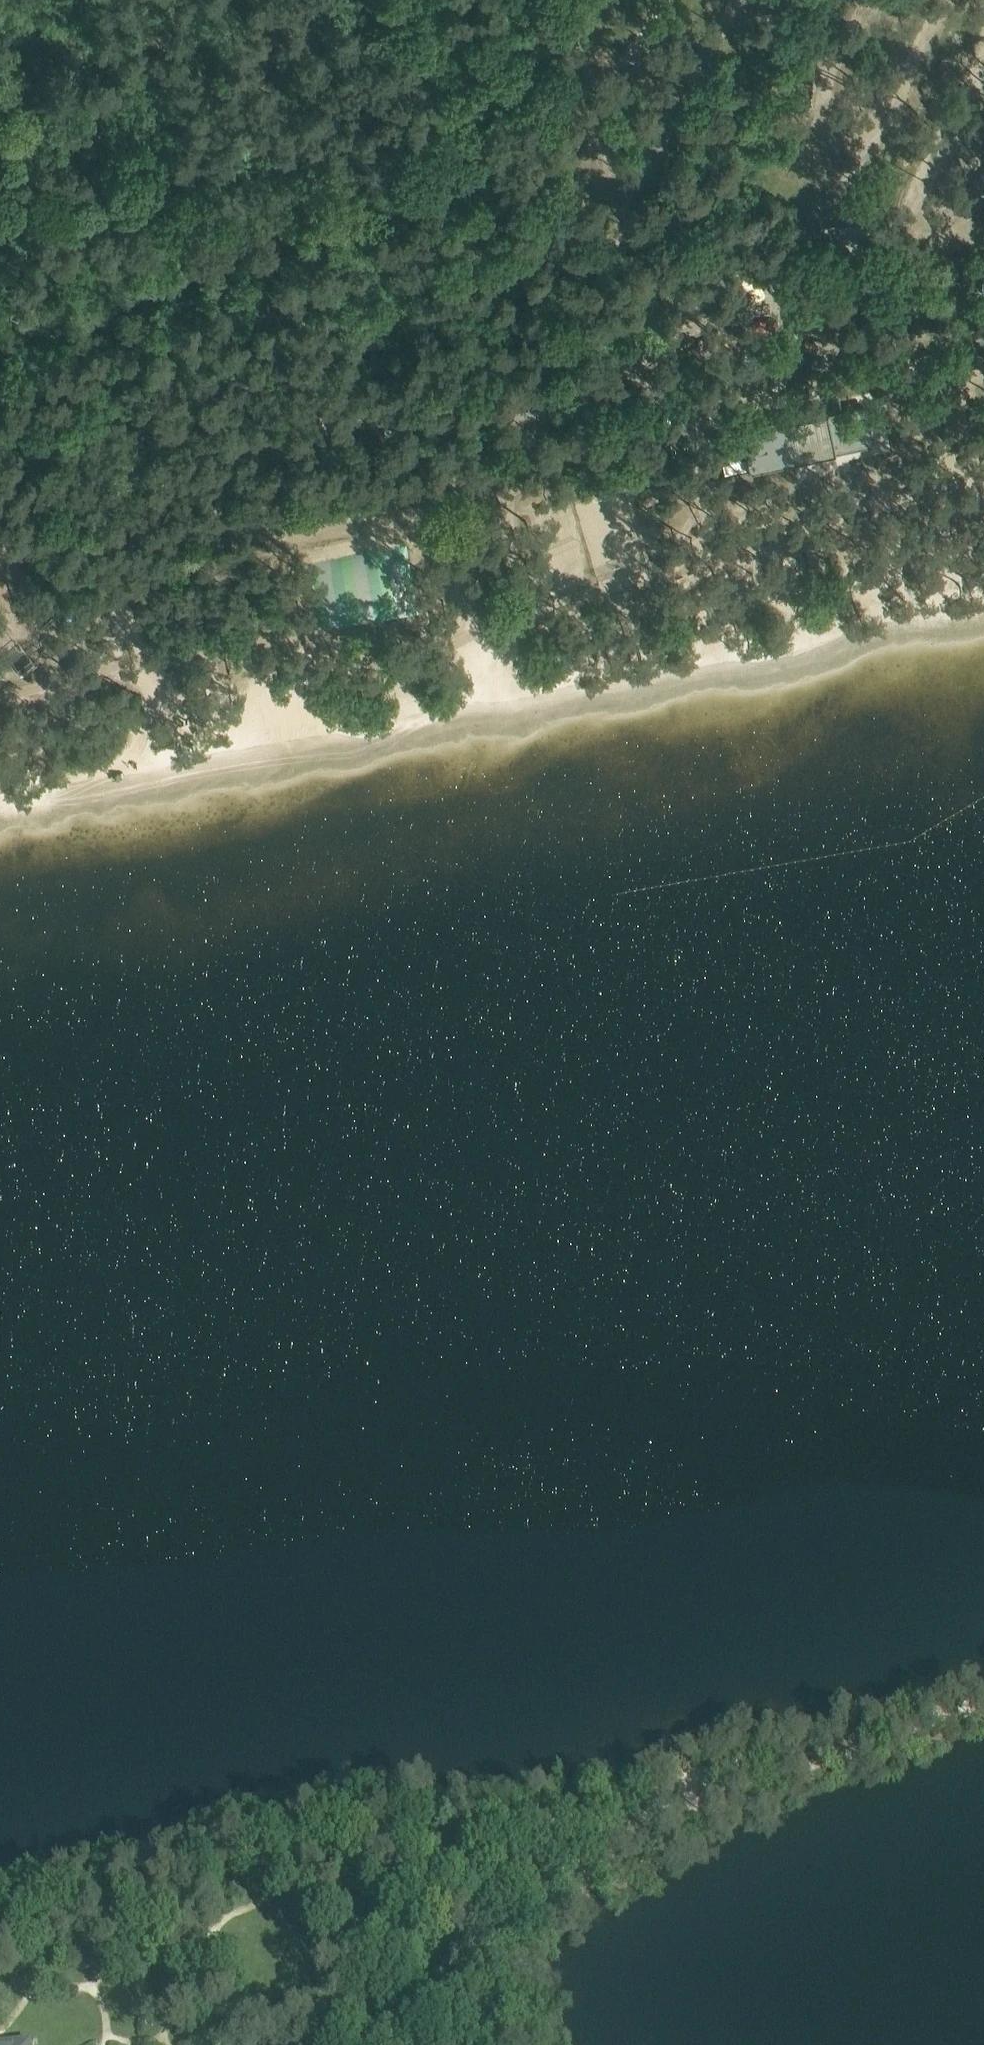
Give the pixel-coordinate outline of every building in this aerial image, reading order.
[(867,406),(828,414),(836,452),(876,443),(867,406)] [(789,428),(744,438),(752,475),(798,464),(789,428)]
